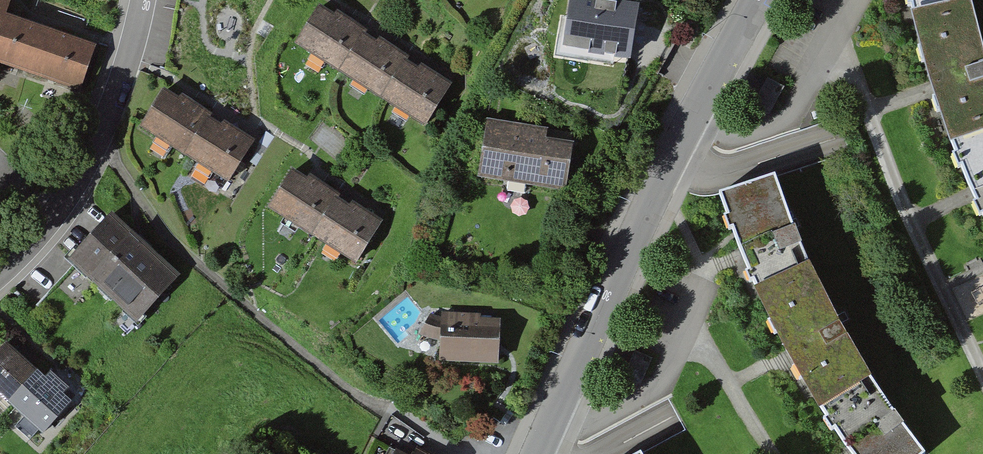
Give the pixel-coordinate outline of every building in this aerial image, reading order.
[(9,0),(0,0),(0,64),(88,94),(103,48),(15,19),(21,4),(9,0)] [(566,19),(562,18),(555,56),(612,66),(614,59),(629,62),(639,7),(602,0),(569,0),(566,19)] [(912,16),(929,84),(931,89),(963,171),(972,192),(982,216),(982,52),(968,4),(968,0),(909,0),(912,16)] [(458,88),(329,9),(303,51),(432,129),(458,88)] [(260,142),(171,92),(147,135),(236,185),(260,142)] [(549,128),(485,118),(476,180),(567,193),(574,144),(547,140),(549,128)] [(388,224),(302,173),(277,215),(363,266),(388,224)] [(720,194),(743,255),(757,290),(783,345),(790,356),(827,417),(852,453),(853,453),(923,453),(870,379),(808,267),(773,176),(720,194)] [(181,278),(113,217),(72,263),(140,323),(181,278)] [(481,318),(481,314),(441,312),(441,317),(438,317),(430,314),(419,334),(433,339),(436,339),(440,340),(440,341),(439,361),(498,364),(500,319),(481,318)] [(0,366),(0,394),(51,440),(84,404),(18,346),(0,366)]
